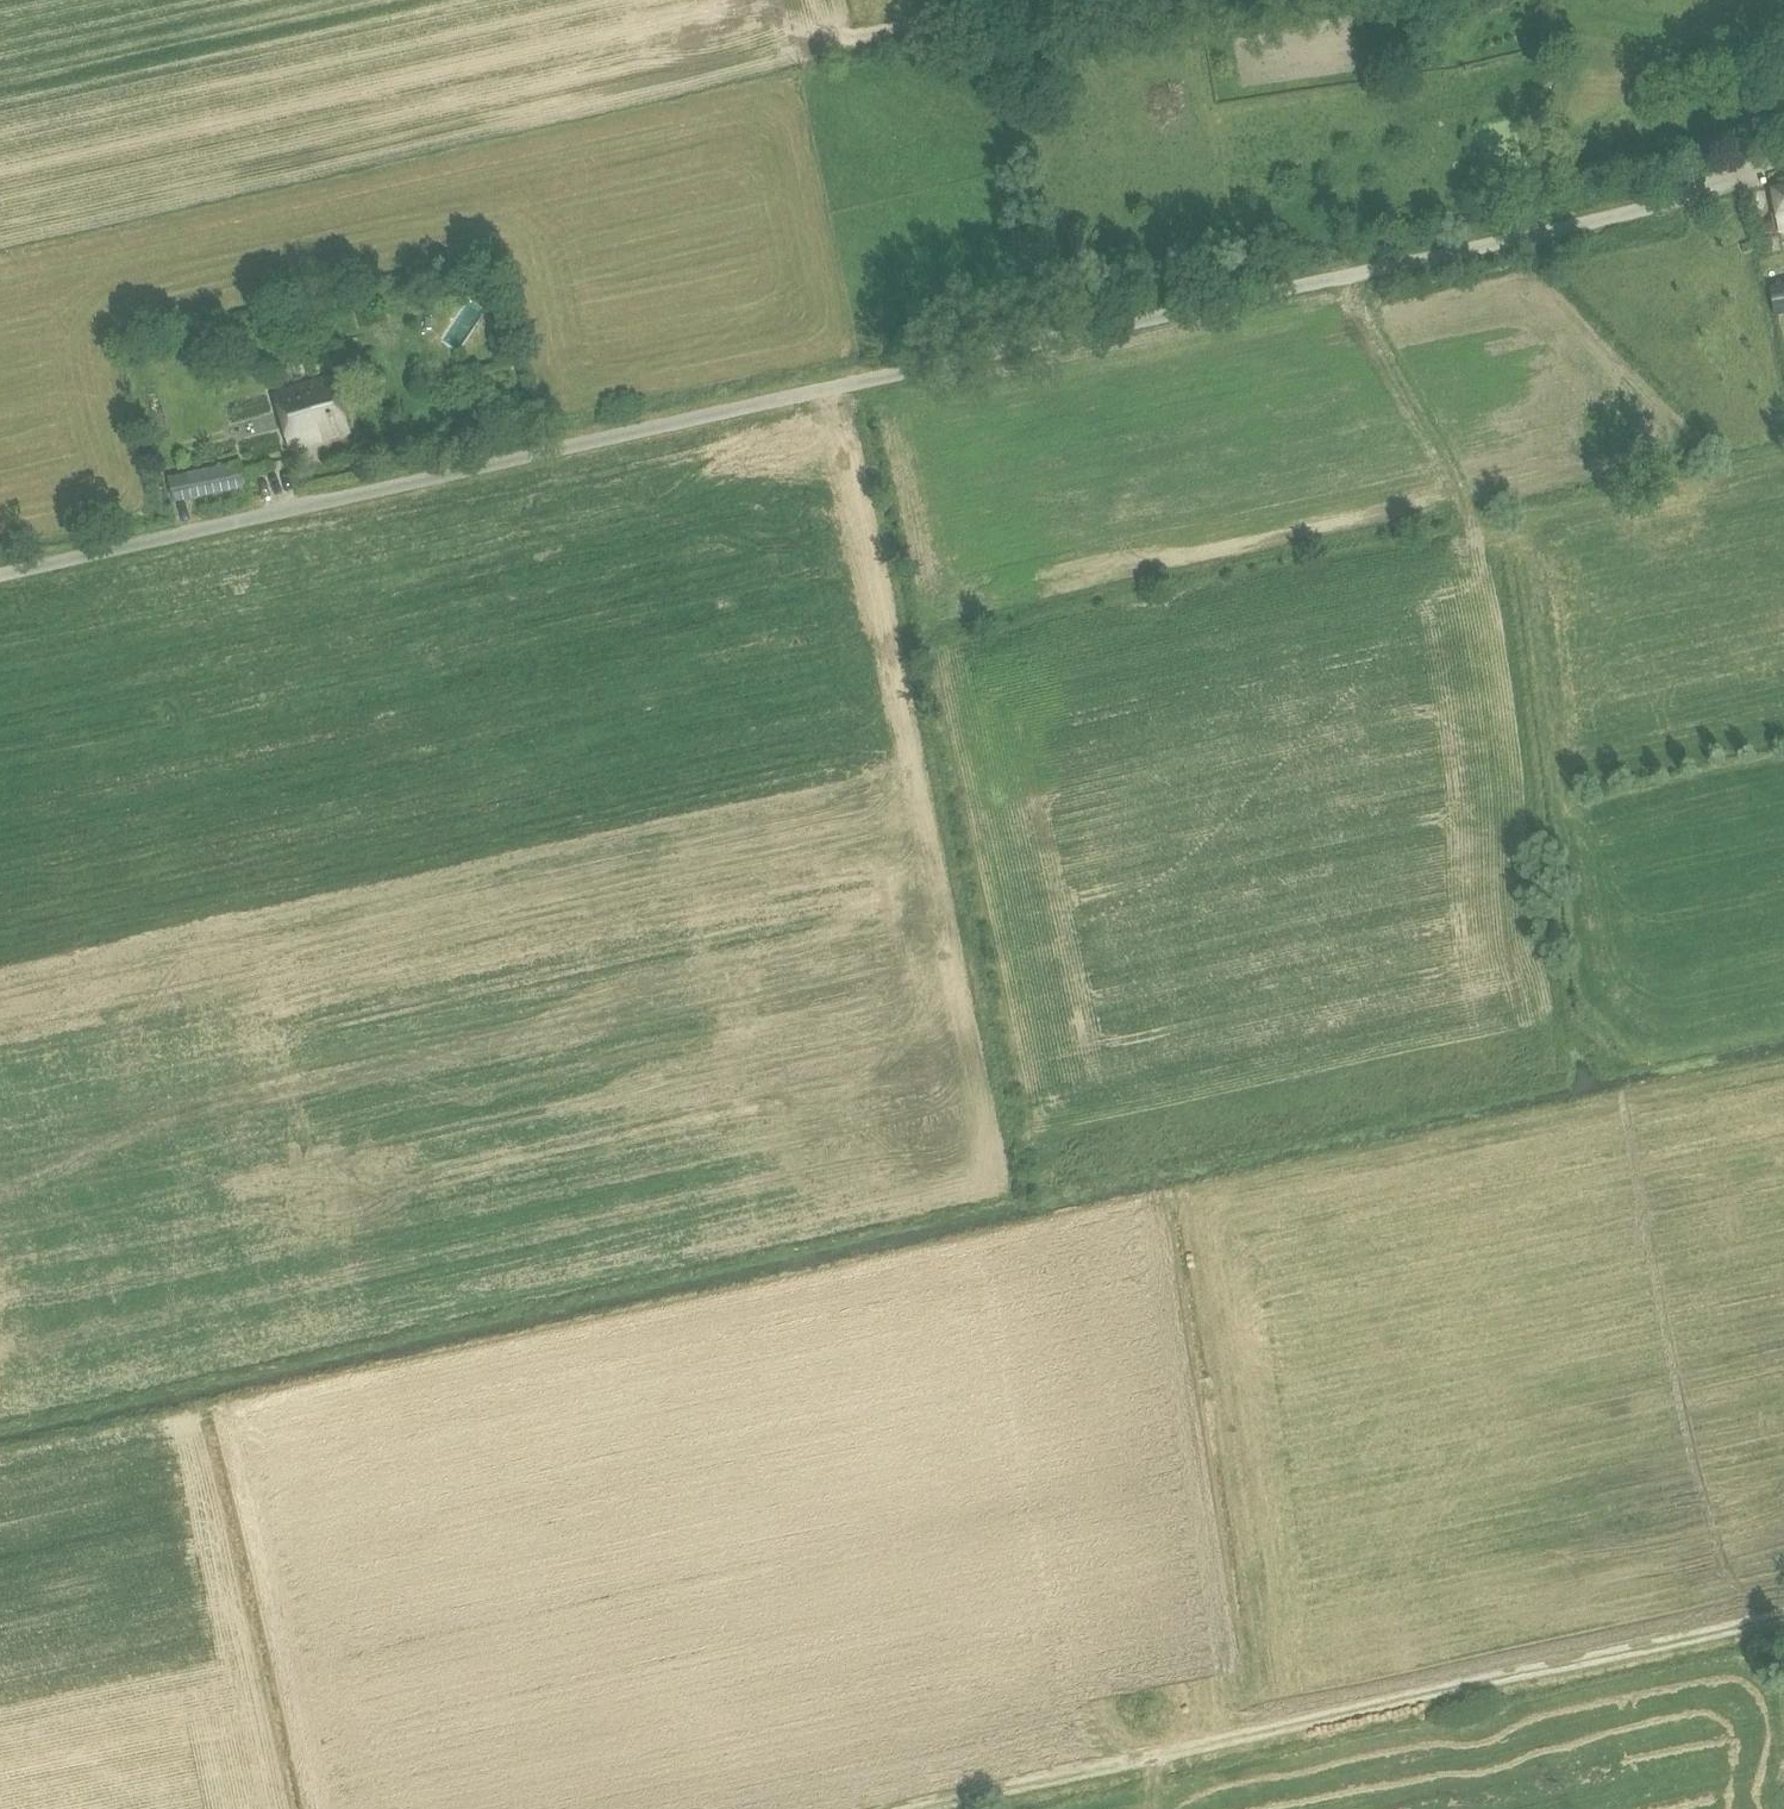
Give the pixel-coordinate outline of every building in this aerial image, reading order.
[(1767,187),(1781,232),(1783,232),(1783,184),(1767,187)] [(1767,276),(1768,289),(1783,289),(1783,275),(1767,276)] [(463,291),(437,333),(455,343),(481,301),(463,291)] [(1768,293),(1770,308),(1783,306),(1783,291),(1768,293)] [(358,374),(371,371),(369,361),(356,363),(358,374)] [(276,392),(292,450),(348,433),(334,375),(276,392)] [(241,460),(181,473),(187,499),(245,487),(241,460)]
